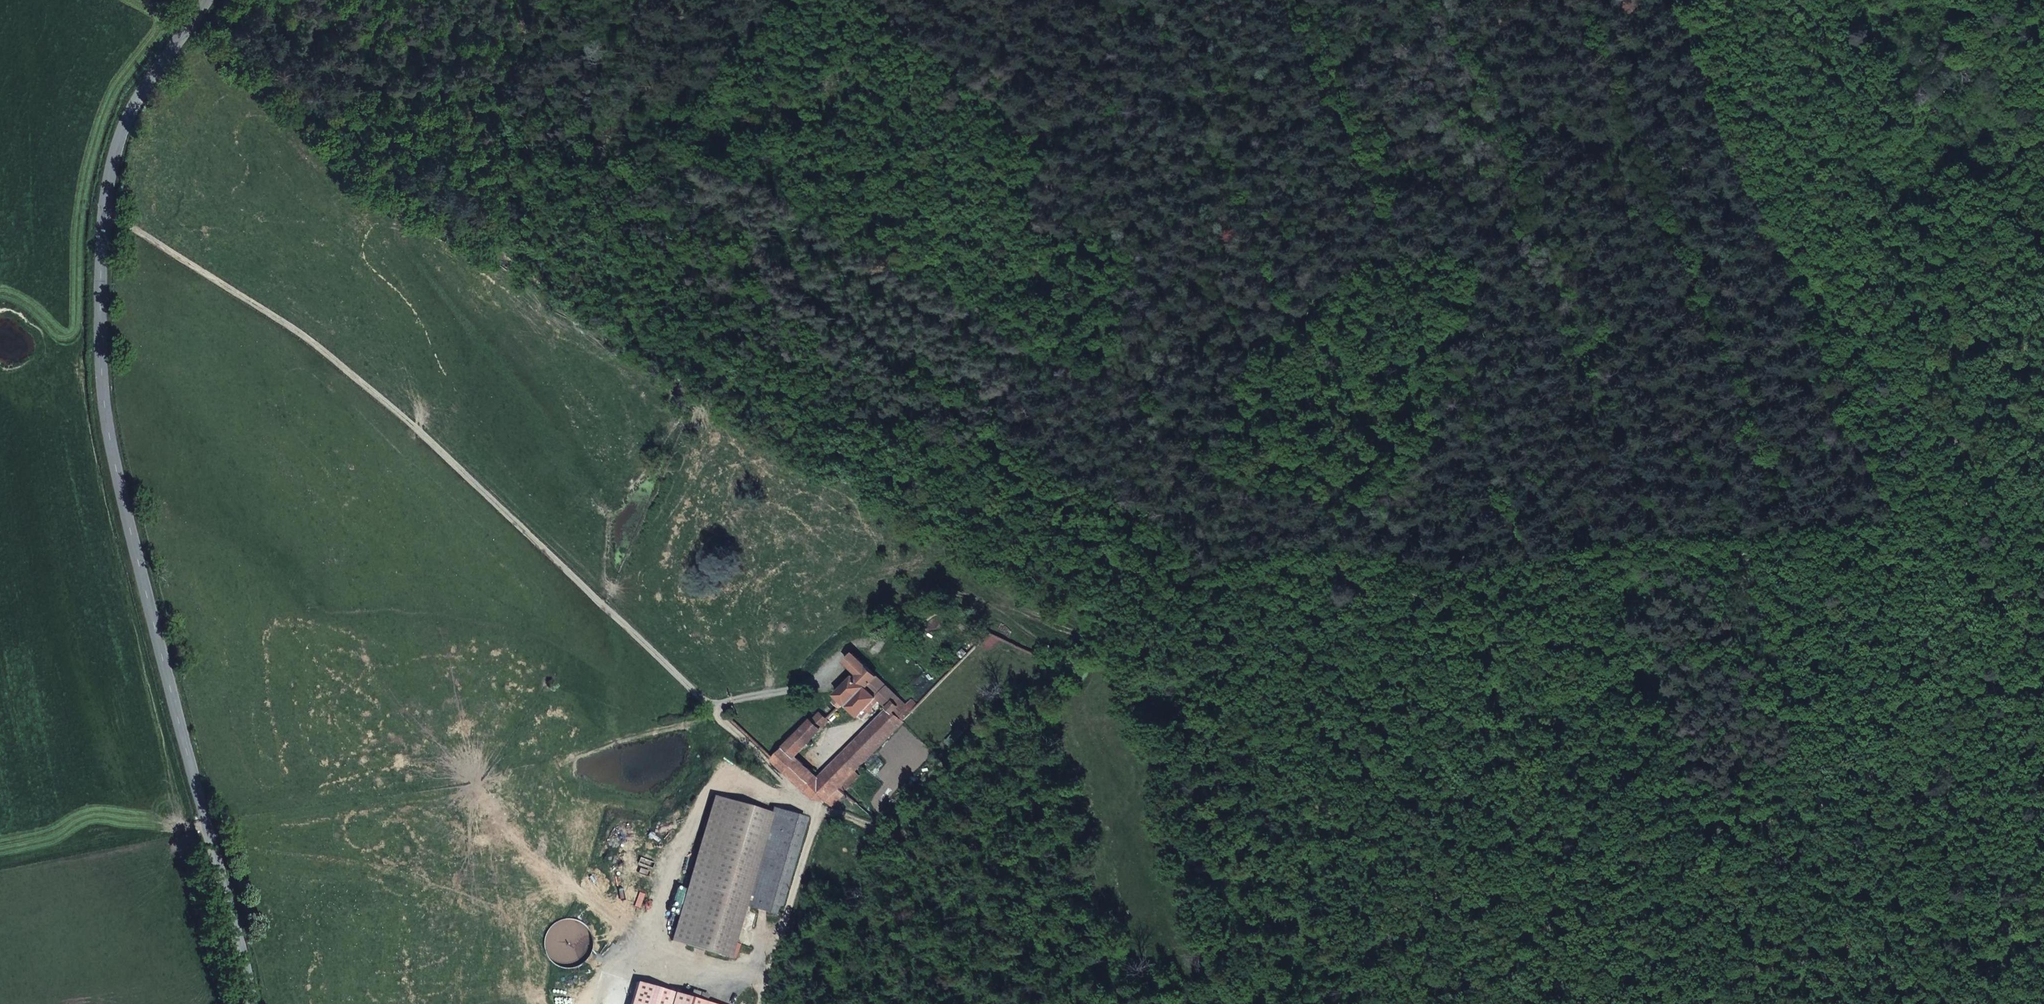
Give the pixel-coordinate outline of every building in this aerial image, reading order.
[(887,686),(867,666),(854,653),(846,661),(859,674),(856,677),(854,675),(836,694),(838,696),(834,701),(840,707),(845,703),(848,706),(867,688),(877,697),(887,686)] [(898,697),(887,686),(877,697),(888,708),(898,697)] [(876,697),(867,688),(848,706),(858,715),(877,697),(876,697)] [(912,711),(898,697),(888,708),(817,778),(805,790),(813,798),(824,801),(836,789),(912,711)] [(918,705),(914,702),(911,702),(910,702),(906,705),(912,711),(918,705)] [(827,720),(820,713),(816,717),(824,723),(827,720)] [(824,723),(816,717),(812,721),(811,720),(772,759),(805,790),(817,778),(794,755),(825,724),(824,723)] [(836,789),(824,801),(830,807),(842,794),(836,789)] [(777,914),(806,818),(774,808),(745,904),(777,914)]
